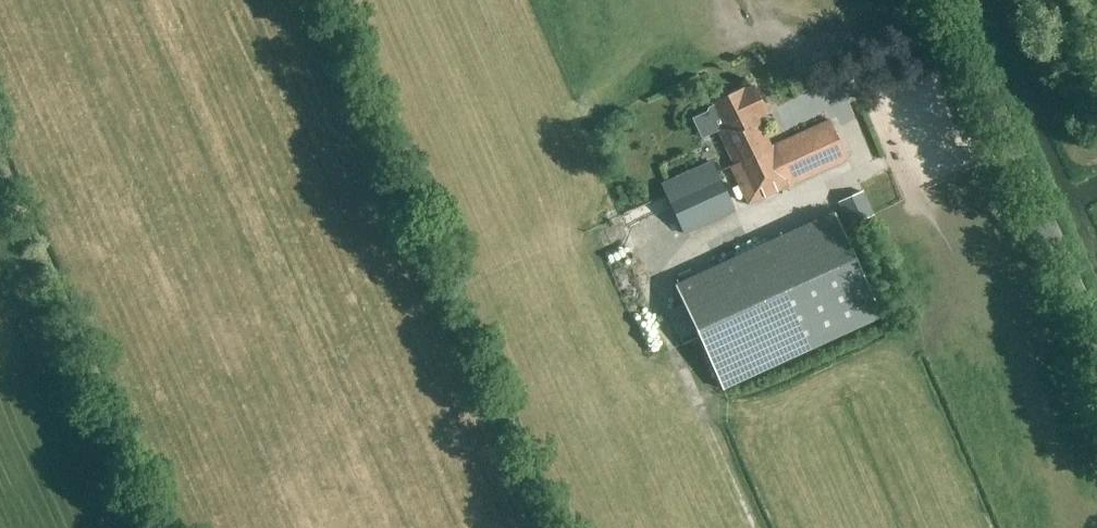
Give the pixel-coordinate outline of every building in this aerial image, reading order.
[(743,90),(712,105),(713,108),(709,110),(708,114),(711,121),(715,122),(717,122),(720,129),(717,130),(734,165),(731,167),(750,205),(849,158),(830,119),(772,148),(758,120),(767,115),(753,87),(744,92),(743,90)] [(666,194),(685,235),(734,212),(715,172),(666,194)] [(863,192),(839,203),(850,226),(874,215),(863,192)] [(674,285),(722,390),(881,318),(833,213),(674,285)]
